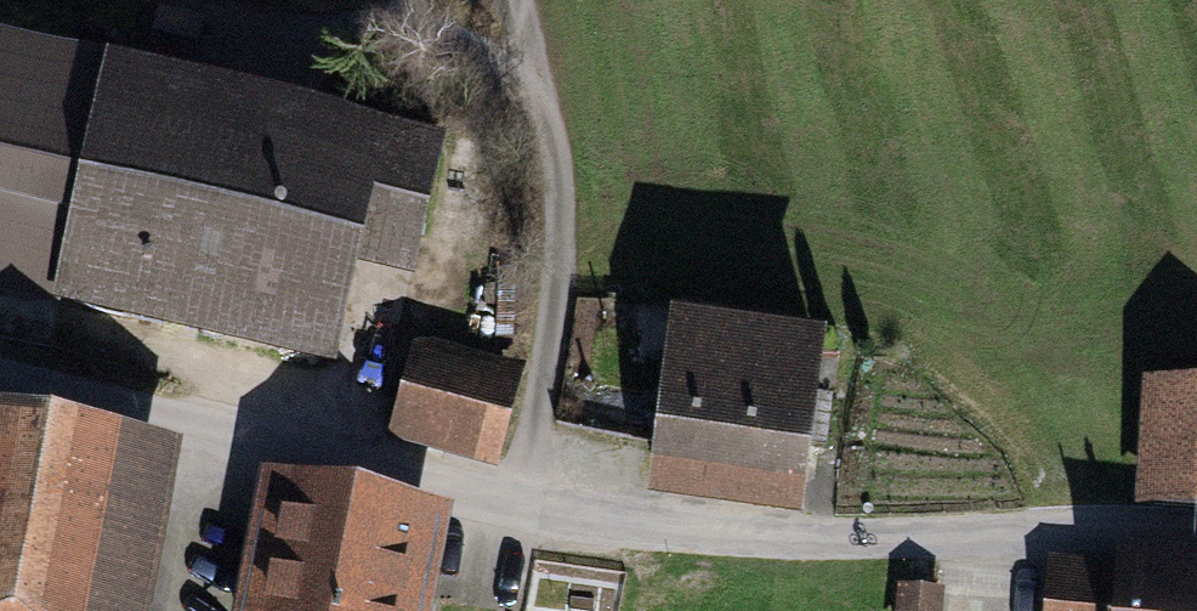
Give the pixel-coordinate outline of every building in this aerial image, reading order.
[(0,36),(0,293),(339,373),(363,273),(421,287),(455,143),(0,36)] [(724,508),(749,322),(673,311),(648,498),(724,508)] [(749,322),(724,508),(804,519),(829,333),(749,322)] [(528,368),(416,338),(388,441),(500,472),(528,368)] [(1139,380),(1132,506),(1196,510),(1196,383),(1139,380)] [(0,408),(0,610),(149,610),(182,445),(0,408)] [(262,471),(234,610),(434,610),(454,509),(262,471)] [(1164,548),(1112,543),(1110,562),(1047,556),(1041,610),(1158,610),(1164,548)] [(1164,548),(1158,610),(1196,610),(1196,551),(1164,548)] [(899,585),(896,610),(942,610),(944,588),(932,587),(899,585)]
